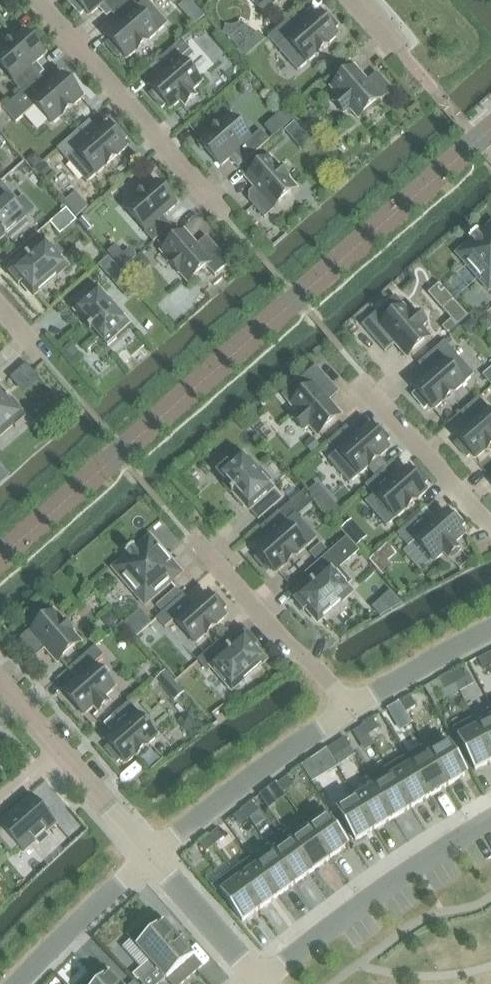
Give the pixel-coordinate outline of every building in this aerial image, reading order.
[(112,13),(127,0),(70,0),(68,1),(80,15),(85,11),(90,16),(100,8),(103,12),(107,8),(112,13)] [(112,13),(120,23),(106,35),(111,40),(106,45),(118,59),(123,54),(127,60),(168,24),(147,0),(146,0),(138,7),(132,0),(127,0),(112,13)] [(264,13),(279,0),(252,0),(264,13)] [(295,15),(269,38),(299,72),(339,36),(334,31),(339,27),(327,13),(322,17),(318,12),(304,24),(295,15)] [(22,92),(40,76),(32,67),(46,54),(25,30),(0,52),(0,65),(15,82),(14,82),(22,92)] [(258,34),(240,51),(238,52),(245,59),(267,40),(258,34)] [(150,95),(162,108),(166,105),(171,110),(181,101),(185,106),(197,96),(193,91),(202,83),(181,59),(191,50),(182,40),(156,63),(164,73),(150,85),(155,90),(150,95)] [(356,67),(331,88),(340,98),(335,102),(345,114),(350,110),(359,120),(383,99),(384,99),(393,91),(377,73),(368,81),(356,67)] [(40,76),(22,92),(3,109),(16,124),(36,106),(53,125),(84,98),(62,73),(48,86),(40,76)] [(200,142),(221,166),(235,154),(244,164),(270,140),(262,131),(252,139),(231,115),(200,142)] [(285,131),(294,142),(304,133),(294,122),(285,131)] [(92,136),(84,126),(58,149),(87,183),(127,148),(123,143),(128,139),(116,124),(111,128),(106,123),(92,136)] [(33,155),(27,161),(35,170),(44,162),(38,155),(33,155)] [(265,219),(275,210),(274,209),(298,188),(271,157),(246,178),(255,188),(250,193),(249,199),(250,200),(249,201),(265,219)] [(44,162),(35,170),(43,179),(52,171),(44,162)] [(136,177),(124,188),(129,194),(141,184),(136,177)] [(126,208),(147,232),(146,233),(154,242),(172,227),(163,218),(177,205),(156,181),(126,208)] [(5,237),(9,241),(28,224),(12,206),(18,201),(0,182),(0,241),(5,237)] [(50,223),(60,235),(77,220),(67,209),(50,223)] [(79,221),(88,231),(94,225),(86,215),(79,221)] [(489,292),(490,291),(490,224),(479,234),(478,233),(470,240),(471,241),(456,254),(489,292)] [(185,231),(182,234),(177,228),(159,244),(164,250),(161,253),(189,284),(207,268),(215,277),(230,264),(207,237),(198,245),(185,231)] [(29,256),(27,258),(29,260),(11,276),(19,286),(22,283),(34,296),(67,267),(47,244),(31,259),(29,256)] [(109,257),(99,266),(129,300),(138,291),(109,257)] [(135,261),(123,271),(134,283),(146,273),(135,261)] [(428,295),(450,320),(457,328),(469,318),(440,285),(428,295)] [(91,332),(93,330),(108,348),(118,340),(115,336),(129,325),(100,291),(77,312),(91,328),(89,330),(91,332)] [(423,327),(428,323),(418,311),(413,315),(396,297),(363,326),(386,353),(395,345),(407,358),(432,337),(423,327)] [(479,323),(488,333),(490,330),(490,317),(488,314),(479,323)] [(473,320),(463,328),(469,336),(474,336),(481,329),(473,320)] [(430,406),(434,411),(475,375),(445,342),(419,365),(427,374),(413,386),(417,392),(413,396),(425,410),(430,406)] [(74,348),(67,354),(73,362),(80,356),(74,348)] [(22,391),(38,377),(33,371),(26,363),(9,377),(22,391)] [(294,420),(304,432),(309,427),(317,437),(342,415),(330,401),(339,393),(316,367),(282,397),(299,416),(294,420)] [(483,376),(490,385),(490,368),(483,376)] [(11,399),(9,401),(0,391),(0,437),(13,426),(16,429),(26,420),(10,403),(13,401),(11,399)] [(477,459),(490,447),(490,413),(487,408),(488,407),(479,398),(461,414),(470,423),(456,435),(460,440),(455,445),(467,459),(472,454),(477,459)] [(329,443),(337,453),(328,460),(350,485),(390,449),(386,444),(391,439),(379,425),(374,430),(369,424),(355,437),(347,427),(329,443)] [(313,439),(305,447),(312,455),(320,448),(313,439)] [(243,508),(245,506),(248,510),(252,507),(260,516),(256,520),(257,521),(281,501),(268,485),(271,482),(260,469),(256,473),(243,457),(230,469),(227,466),(217,474),(233,492),(230,494),(232,496),(234,494),(237,497),(235,499),(243,508)] [(411,472),(407,467),(392,480),(384,470),(366,487),(374,496),(366,503),(387,527),(428,492),(423,486),(428,482),(416,468),(411,472)] [(330,516),(339,508),(331,499),(321,507),(330,516)] [(412,539),(413,538),(434,563),(444,554),(449,558),(460,548),(456,543),(466,535),(444,511),(430,523),(422,514),(404,530),(412,539)] [(269,538),(255,550),(259,555),(255,560),(267,574),(272,569),(276,575),(317,539),(295,515),(287,522),(279,513),(261,528),(269,538)] [(351,520),(340,530),(347,538),(355,547),(366,538),(351,520)] [(127,556),(112,569),(145,607),(184,574),(151,536),(136,549),(135,548),(126,555),(127,556)] [(355,547),(347,538),(330,553),(319,563),(304,576),(313,587),(295,602),(304,612),(307,609),(318,623),(351,594),(347,589),(353,584),(341,570),(360,553),(355,547)] [(322,545),(311,554),(319,563),(330,553),(322,545)] [(376,554),(368,561),(376,570),(384,564),(376,554)] [(215,594),(210,598),(206,593),(192,605),(184,596),(157,619),(166,629),(175,621),(196,645),(227,617),(223,612),(227,608),(215,594)] [(157,607),(163,614),(172,607),(166,600),(157,607)] [(36,658),(46,650),(58,664),(82,643),(55,611),(31,632),(30,631),(20,640),(36,658)] [(111,612),(102,620),(110,629),(119,621),(111,612)] [(140,615),(127,626),(136,636),(149,625),(140,615)] [(147,630),(137,639),(138,641),(147,651),(158,642),(147,630)] [(222,641),(199,661),(208,672),(213,668),(233,690),(266,661),(254,648),(257,645),(249,636),(231,651),(222,641)] [(69,670),(78,679),(64,692),(85,716),(95,708),(99,713),(111,702),(106,697),(116,689),(95,665),(104,657),(96,647),(69,670)] [(489,655),(478,660),(483,669),(490,665),(490,658),(489,655)] [(166,663),(161,667),(166,672),(174,681),(175,682),(179,679),(166,663)] [(461,669),(451,675),(456,684),(466,678),(461,669)] [(166,672),(157,680),(165,689),(174,681),(166,672)] [(456,684),(451,675),(441,681),(445,690),(456,684)] [(411,698),(401,704),(406,712),(416,706),(411,698)] [(130,703),(112,718),(120,728),(106,740),(110,745),(105,750),(118,764),(122,759),(127,765),(158,737),(137,713),(138,712),(130,703)] [(406,712),(401,704),(391,710),(396,719),(406,712)] [(473,719),(490,754),(490,710),(473,719)] [(194,720),(189,714),(181,716),(179,723),(184,729),(192,728),(201,731),(204,723),(194,720)] [(473,719),(454,729),(475,771),(490,762),(490,754),(477,728),(473,719)] [(374,720),(364,727),(369,735),(379,729),(374,720)] [(369,735),(364,727),(354,733),(359,741),(369,735)] [(450,742),(431,753),(450,785),(469,774),(450,742)] [(333,757),(342,752),(336,743),(327,749),(333,757)] [(426,745),(407,756),(431,797),(450,785),(431,753),(426,745)] [(327,749),(317,755),(328,772),(338,766),(327,749)] [(407,756),(388,768),(412,808),(431,797),(407,756)] [(388,768),(370,779),(393,819),(412,808),(388,768)] [(288,778),(278,785),(284,793),(293,786),(288,778)] [(374,787),(356,798),(374,830),(393,819),(370,779),(369,779),(374,787)] [(284,793),(278,785),(269,791),(275,799),(284,793)] [(1,842),(13,856),(20,849),(24,853),(57,824),(32,796),(0,824),(0,841),(1,842)] [(374,830),(356,798),(337,810),(356,842),(374,830)] [(253,803),(243,810),(249,818),(259,811),(253,803)] [(322,808),(305,820),(310,828),(332,858),(350,846),(322,808)] [(249,818),(243,810),(234,818),(240,826),(249,818)] [(309,829),(293,841),(314,871),(332,858),(305,820),(303,821),(309,829)] [(219,830),(209,837),(215,845),(225,837),(219,830)] [(287,833),(269,846),(296,884),(314,871),(293,841),(287,833)] [(215,845),(209,837),(200,845),(206,852),(215,845)] [(274,854),(257,866),(279,896),(296,884),(274,854)] [(251,859),(233,871),(260,910),(279,896),(257,866),(251,859)] [(260,910),(233,871),(215,884),(243,922),(260,910)] [(157,914),(130,938),(150,961),(153,964),(180,940),(157,914)] [(141,980),(145,983),(162,983),(167,980),(170,983),(183,983),(203,966),(180,940),(153,964),(156,967),(148,974),(141,980)] [(150,961),(142,968),(148,974),(156,967),(153,964),(150,961)] [(82,983),(121,983),(102,965),(82,983)] [(142,968),(134,975),(140,981),(141,980),(148,974),(142,968)]
